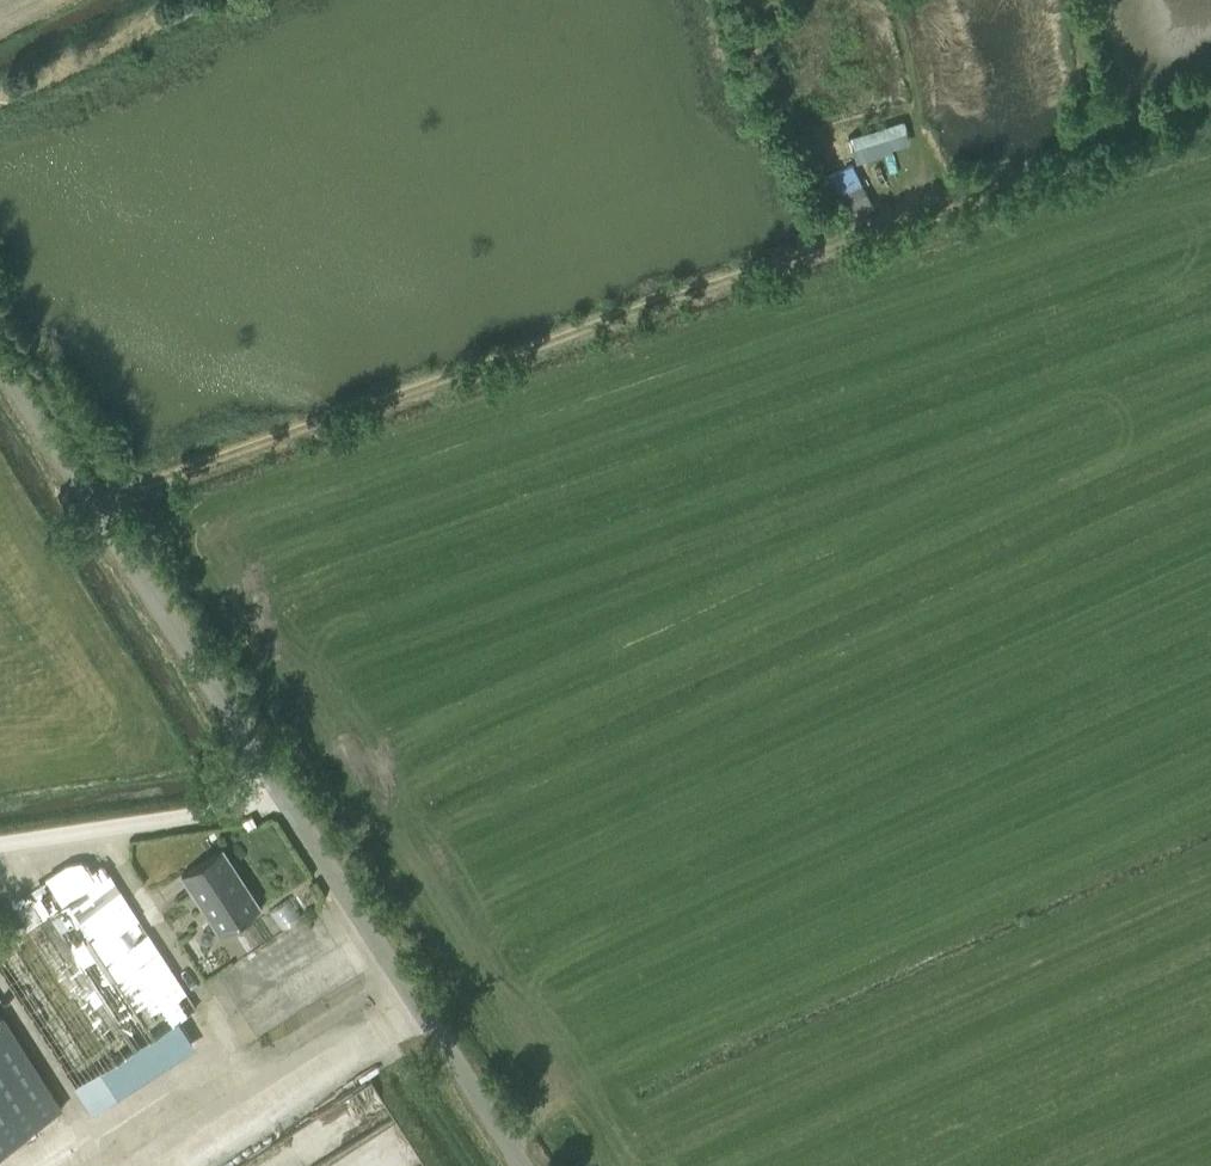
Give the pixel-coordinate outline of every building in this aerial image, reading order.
[(903,120),(848,138),(855,161),(892,149),(891,147),(910,142),(906,131),(908,131),(903,120)] [(851,164),(825,177),(847,219),(873,206),(851,164)] [(220,935),(259,908),(220,850),(180,876),(220,935)] [(195,1047),(177,1019),(196,1007),(98,856),(86,863),(65,866),(45,880),(60,904),(45,913),(56,930),(17,954),(8,938),(0,943),(0,973),(92,1114),(195,1047)] [(61,1106),(0,1011),(0,1145),(61,1106)]
